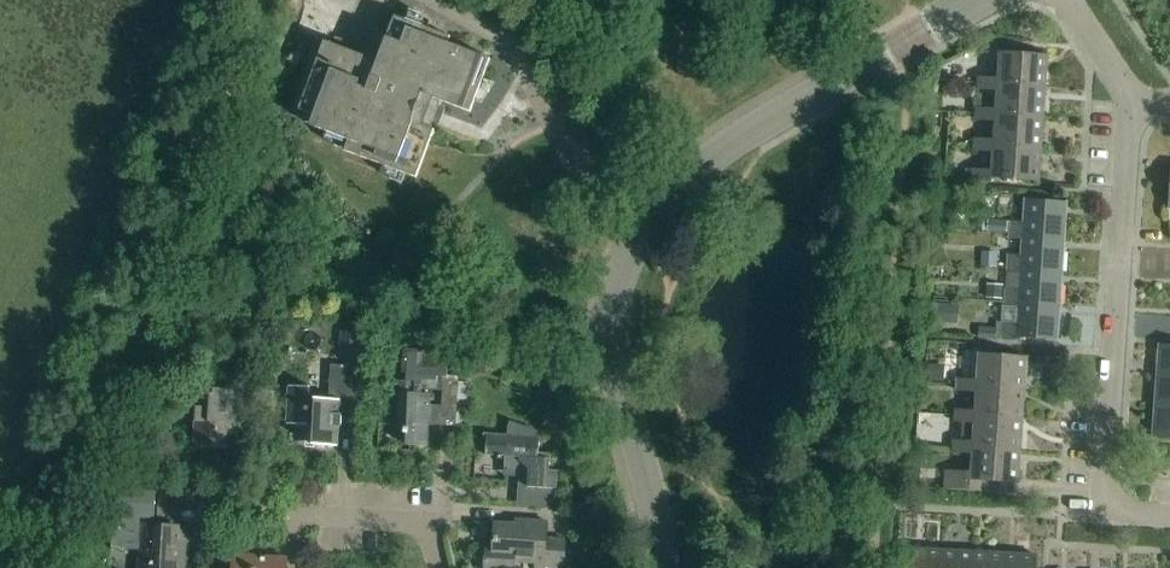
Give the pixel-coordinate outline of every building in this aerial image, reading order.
[(451,38),(429,29),(431,24),(410,12),(407,21),(395,17),(378,62),(324,42),(312,76),(299,110),(321,118),(317,129),(349,141),(345,152),(417,179),(435,131),(421,126),(424,118),(431,98),(471,113),(477,97),(491,60),(448,44),(451,38)] [(1046,88),(1048,57),(999,53),(997,79),(978,78),(977,90),(996,92),(997,85),(1046,88)] [(995,116),(1043,119),(1046,88),(997,85),(996,92),(995,109),(976,108),(975,122),(995,123),(995,116)] [(993,147),(1041,150),(1043,119),(995,116),(995,123),(993,141),(974,139),(973,151),(993,153),(993,147)] [(993,147),(993,153),(992,171),(972,170),(971,182),(991,184),(992,178),(1039,181),(1041,150),(993,147)] [(1064,238),(1066,204),(1025,201),(1024,224),(1011,223),(1010,240),(1023,241),(1023,235),(1064,238)] [(987,221),(987,232),(1007,233),(1008,222),(987,221)] [(1023,235),(1023,241),(1022,257),(1009,256),(1008,273),(1021,274),(1021,269),(1062,271),(1064,238),(1023,235)] [(1005,253),(986,252),(986,265),(1005,266),(1005,253)] [(1019,303),(1060,306),(1062,271),(1021,269),(1021,274),(1020,291),(1007,290),(1006,307),(1019,308),(1019,303)] [(1003,301),(1004,286),(986,285),(986,300),(1003,301)] [(959,305),(933,303),(931,324),(958,327),(959,305)] [(1057,340),(1060,306),(1019,303),(1019,308),(1018,324),(1005,324),(1004,340),(1017,341),(1017,337),(1057,340)] [(342,306),(340,344),(360,345),(362,307),(342,306)] [(1003,340),(1004,324),(996,323),(996,328),(980,327),(979,338),(1003,340)] [(1161,348),(1159,378),(1169,379),(1169,349),(1161,348)] [(446,377),(447,357),(423,356),(423,351),(399,350),(398,383),(396,426),(407,427),(406,447),(427,448),(429,427),(440,427),(441,413),(457,414),(459,378),(446,377)] [(956,392),(977,394),(977,387),(1025,390),(1027,359),(979,356),(977,381),(956,380),(956,392)] [(929,364),(928,381),(944,382),(945,365),(929,364)] [(356,398),(358,367),(331,365),(329,400),(309,399),(310,388),(289,387),(286,425),(313,427),(312,446),(338,448),(341,397),(356,398)] [(1159,378),(1157,408),(1169,409),(1169,379),(1159,378)] [(263,413),(265,380),(246,379),(246,383),(234,382),(234,392),(190,389),(189,409),(197,409),(194,449),(230,451),(231,432),(236,432),(237,424),(232,424),(233,408),(245,408),(244,412),(263,413)] [(975,418),(1023,421),(1025,390),(977,387),(977,394),(976,412),(955,410),(954,423),(963,423),(975,424),(975,418)] [(1157,408),(1155,439),(1169,440),(1169,409),(1157,408)] [(973,448),(1021,452),(1023,421),(975,418),(975,424),(963,423),(962,441),(953,440),(952,453),(973,455),(973,448)] [(539,455),(540,439),(488,436),(486,458),(505,459),(504,473),(524,475),(522,508),(553,511),(554,491),(557,492),(558,473),(550,472),(551,456),(539,455)] [(982,481),(1019,483),(1021,452),(973,448),(973,455),(972,473),(946,471),(944,490),(982,492),(982,481)] [(934,478),(920,477),(919,489),(934,490),(934,478)] [(156,489),(156,519),(184,519),(185,490),(156,489)] [(187,528),(154,526),(156,494),(122,492),(120,528),(142,529),(139,567),(184,567),(187,528)] [(515,563),(536,564),(536,567),(564,567),(566,542),(546,541),(547,524),(527,522),(527,528),(495,526),(494,549),(490,549),(486,552),(485,567),(514,567),(515,563)] [(943,551),(912,549),(910,567),(942,567),(943,551)] [(974,553),(943,551),(942,567),(973,567),(974,553)] [(1005,554),(974,553),(973,567),(1004,567),(1005,554)] [(1005,554),(1004,567),(1035,567),(1036,556),(1005,554)] [(286,560),(234,557),(233,567),(286,567),(286,560)]
